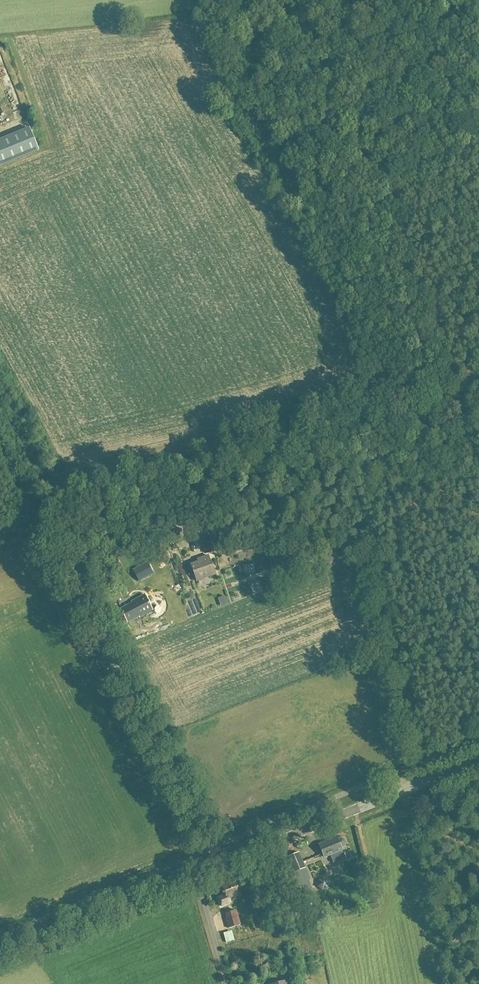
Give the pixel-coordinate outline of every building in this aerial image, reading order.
[(4,74),(12,71),(1,45),(0,46),(0,64),(4,74)] [(39,150),(29,127),(0,139),(0,165),(39,150)] [(216,537),(204,537),(205,553),(216,552),(216,537)] [(250,547),(242,550),(244,556),(252,553),(250,547)] [(318,552),(321,563),(337,559),(334,548),(318,552)] [(288,552),(270,558),(276,573),(294,567),(288,552)] [(191,564),(197,581),(215,575),(208,556),(197,559),(198,562),(191,564)] [(133,570),(139,580),(153,573),(147,562),(133,570)] [(251,570),(252,578),(259,577),(258,569),(251,570)] [(257,586),(261,596),(266,594),(262,584),(257,586)] [(145,590),(152,603),(156,600),(149,588),(145,590)] [(120,609),(127,622),(139,616),(139,617),(153,610),(152,609),(151,609),(143,595),(131,602),(131,603),(120,609)] [(161,612),(154,613),(154,623),(162,622),(161,612)] [(337,837),(319,844),(324,857),(330,854),(333,863),(346,858),(342,850),(341,847),(345,846),(346,843),(344,839),(342,837),(338,839),(337,837)] [(298,852),(287,857),(293,872),(305,868),(298,852)] [(224,895),(217,897),(221,906),(231,902),(230,898),(240,894),(234,879),(220,884),(224,895)] [(313,890),(308,879),(298,884),(303,895),(313,890)] [(446,902),(449,912),(455,911),(453,901),(446,902)] [(236,910),(226,913),(227,918),(225,919),(228,928),(240,925),(236,910)] [(262,917),(257,919),(260,930),(266,928),(262,917)]
